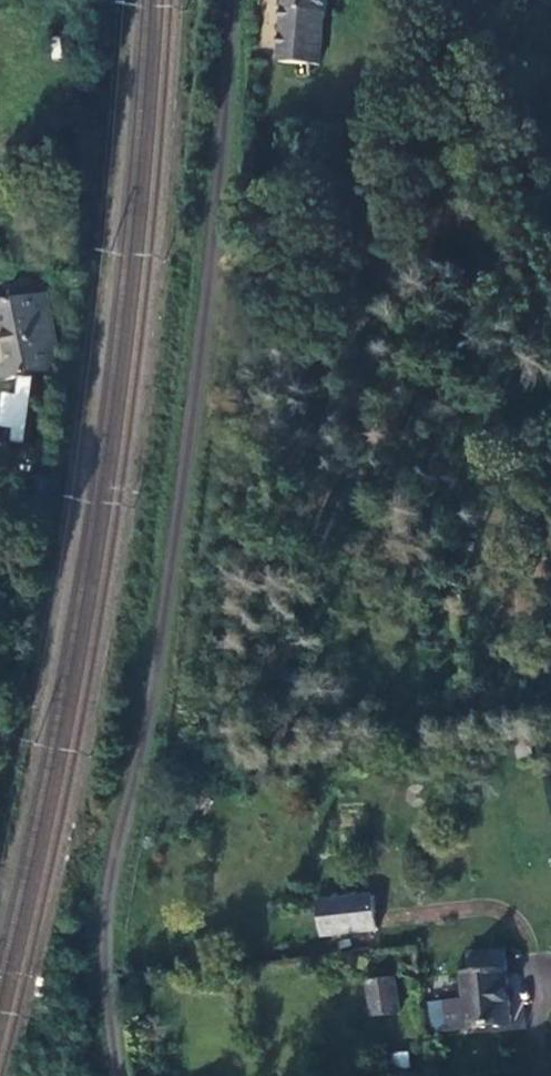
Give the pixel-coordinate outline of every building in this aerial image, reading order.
[(328,0),(285,0),(276,59),(320,65),(328,0)] [(7,363),(9,373),(58,364),(45,289),(0,297),(0,323),(7,363)] [(24,435),(30,376),(14,375),(13,391),(0,390),(0,433),(24,435)] [(375,926),(370,894),(319,900),(323,933),(375,926)] [(444,1002),(446,1031),(511,1025),(504,952),(466,956),(468,973),(458,974),(461,1000),(444,1002)] [(400,976),(370,979),(373,1017),(403,1015),(400,976)] [(444,1002),(425,1003),(428,1033),(446,1031),(444,1002)]
